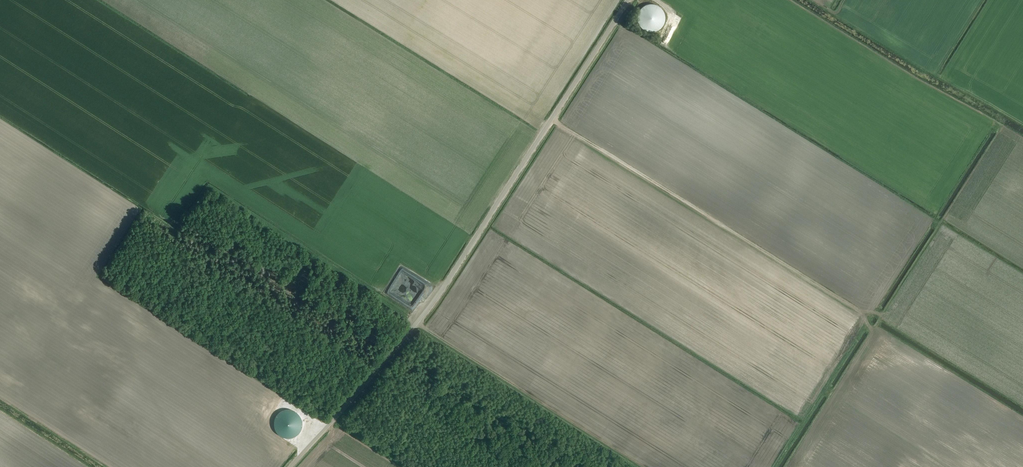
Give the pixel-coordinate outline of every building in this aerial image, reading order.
[(663,14),(662,12),(661,10),(660,8),(658,7),(657,5),(655,4),(652,4),(650,4),(648,4),(646,4),(644,5),(642,7),(640,8),(639,10),(638,12),(637,14),(637,16),(637,19),(637,21),(638,23),(639,25),(641,26),(643,28),(645,29),(647,30),(649,30),(651,30),(653,30),(656,29),(658,28),(659,26),(661,25),(662,23),(663,21),(663,19),(663,16),(663,14)] [(394,281),(389,287),(398,293),(402,288),(394,281)]
